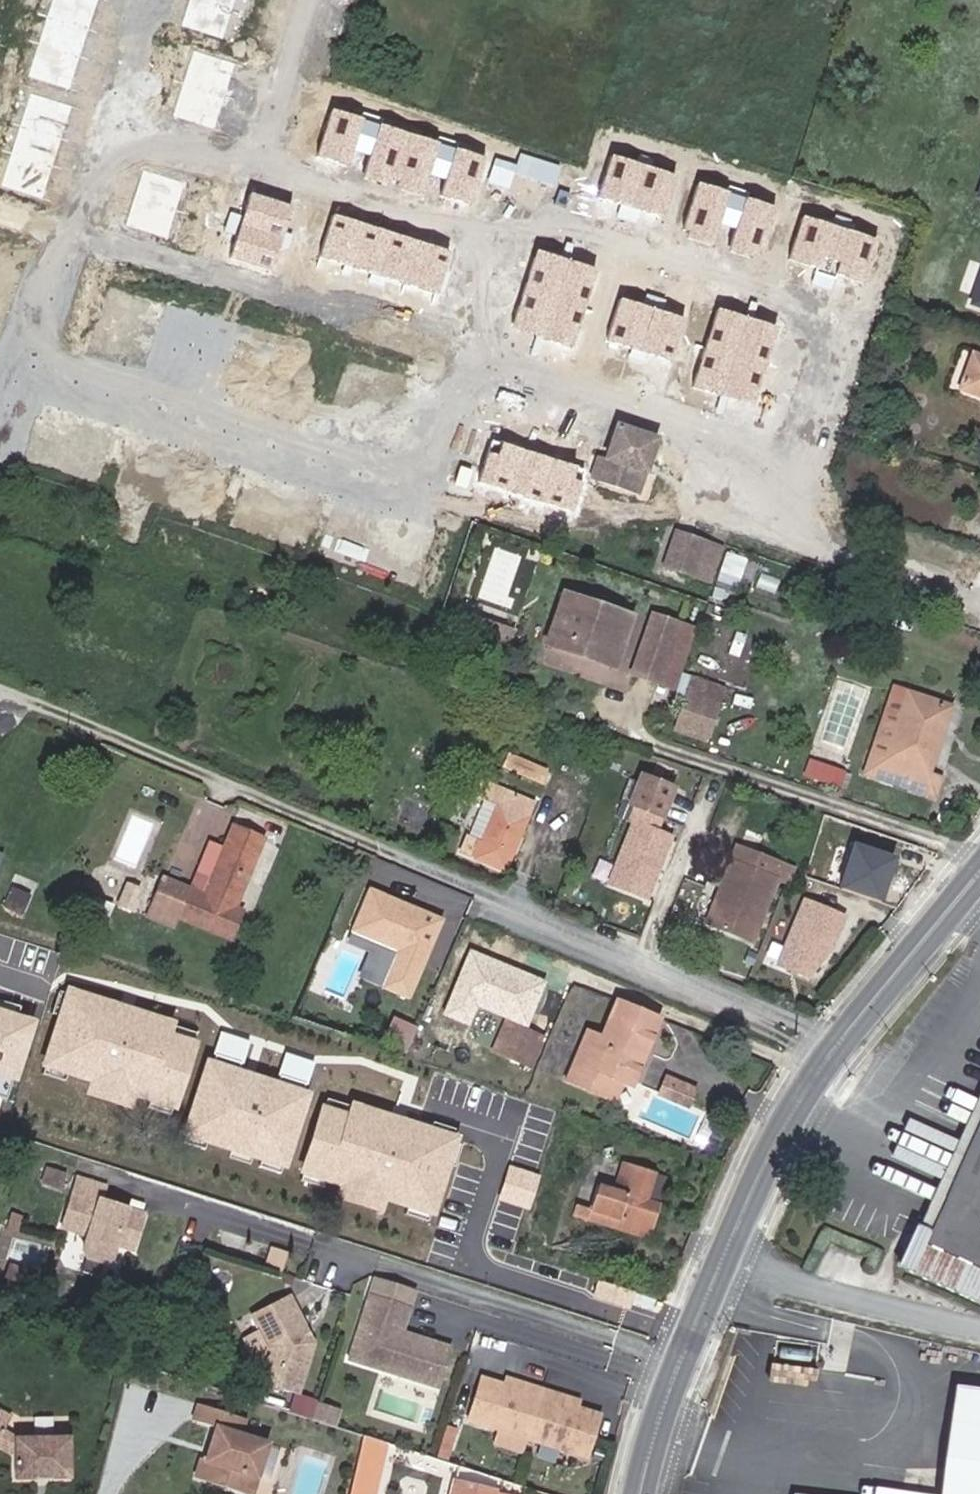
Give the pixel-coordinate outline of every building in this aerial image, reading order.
[(969,307),(979,310),(979,277),(969,307)] [(970,354),(958,389),(979,397),(979,358),(970,354)] [(609,463),(602,485),(640,498),(648,476),(643,473),(647,463),(652,464),(659,442),(651,439),(657,421),(623,409),(617,427),(621,428),(609,463)] [(591,481),(602,485),(609,463),(598,459),(591,481)] [(696,582),(708,545),(678,535),(665,572),(696,582)] [(696,582),(711,587),(724,550),(708,545),(696,582)] [(726,549),(715,586),(736,592),(748,555),(726,549)] [(275,591),(254,586),(252,593),(272,599),(275,591)] [(546,646),(613,669),(631,617),(612,611),(564,594),(546,646)] [(726,613),(707,606),(693,647),(712,654),(726,613)] [(459,611),(452,632),(493,646),(500,625),(459,611)] [(656,685),(677,625),(651,616),(630,675),(656,685)] [(514,630),(500,625),(493,646),(508,652),(514,630)] [(696,632),(677,625),(656,685),(675,691),(696,632)] [(671,734),(707,746),(726,687),(690,676),(671,734)] [(886,759),(907,695),(892,689),(869,755),(886,759)] [(941,707),(907,695),(886,759),(869,755),(862,777),(933,801),(941,778),(927,774),(940,736),(932,733),(941,707)] [(949,709),(941,707),(932,733),(940,736),(949,709)] [(545,771),(508,755),(503,768),(539,784),(545,771)] [(653,756),(644,778),(670,787),(679,765),(653,756)] [(841,787),(846,769),(810,758),(805,776),(841,787)] [(641,777),(632,805),(650,812),(665,817),(674,789),(670,787),(641,777)] [(489,785),(461,854),(504,872),(533,803),(489,785)] [(646,824),(650,812),(632,805),(627,817),(631,818),(646,824)] [(673,834),(631,818),(605,886),(646,902),(673,834)] [(188,891),(163,881),(152,907),(228,940),(240,911),(233,908),(261,840),(231,827),(223,849),(208,843),(188,891)] [(895,861),(850,846),(836,891),(881,905),(895,861)] [(728,889),(714,925),(752,940),(782,864),(738,847),(723,887),(728,889)] [(122,882),(117,894),(133,901),(139,890),(122,882)] [(443,918),(366,886),(345,935),(395,956),(380,990),(408,1001),(443,918)] [(708,922),(714,925),(728,889),(723,887),(708,922)] [(844,915),(798,898),(772,968),(818,986),(844,915)] [(600,1039),(586,1033),(566,1081),(588,1091),(597,1072),(621,1082),(630,1086),(657,1020),(615,1002),(600,1039)] [(28,1022),(0,1012),(0,1097),(28,1022)] [(383,1038),(407,1047),(415,1024),(391,1015),(383,1038)] [(492,1053),(511,1061),(523,1031),(505,1023),(492,1053)] [(523,1031),(511,1061),(527,1067),(539,1037),(523,1031)] [(242,1051),(181,1033),(171,1064),(233,1083),(237,1071),(261,1078),(257,1091),(243,1138),(339,1168),(348,1137),(292,1119),(293,1114),(298,1098),(307,1072),(267,1059),(265,1066),(241,1058),(242,1051)] [(612,1102),(621,1082),(597,1072),(588,1091),(612,1102)] [(684,1104),(689,1091),(664,1079),(658,1092),(684,1104)] [(228,1141),(336,1176),(339,1168),(243,1138),(257,1091),(244,1087),(228,1141)] [(309,1103),(298,1098),(293,1114),(305,1118),(309,1103)] [(979,1137),(979,1098),(920,1228),(935,1235),(979,1137)] [(935,1235),(920,1228),(900,1271),(979,1306),(979,1137),(935,1235)] [(599,1187),(592,1211),(619,1220),(616,1229),(647,1240),(658,1205),(645,1201),(653,1173),(622,1162),(613,1191),(599,1187)] [(66,1172),(48,1165),(42,1181),(61,1187),(66,1172)] [(105,1184),(77,1175),(60,1226),(86,1234),(81,1249),(84,1256),(102,1262),(109,1258),(114,1244),(132,1249),(144,1213),(115,1203),(109,1207),(103,1205),(100,1199),(105,1184)] [(619,1220),(592,1211),(589,1221),(616,1229),(619,1220)] [(314,1322),(292,1293),(259,1319),(275,1339),(261,1374),(301,1390),(323,1334),(315,1330),(312,1327),(314,1322)] [(387,1306),(367,1299),(347,1362),(380,1372),(384,1361),(417,1371),(426,1344),(385,1332),(384,1335),(378,1333),(387,1306)] [(323,1334),(314,1322),(312,1327),(315,1330),(323,1334)] [(414,1383),(417,1371),(384,1361),(380,1372),(414,1383)] [(501,1386),(478,1379),(465,1423),(583,1459),(597,1415),(574,1408),(552,1402),(521,1392),(501,1386)] [(502,1380),(501,1386),(521,1392),(523,1386),(502,1380)] [(962,1382),(948,1493),(979,1493),(979,1384),(962,1382)] [(575,1403),(554,1396),(552,1402),(574,1408),(575,1403)] [(248,1415),(204,1400),(199,1415),(218,1422),(211,1440),(218,1442),(214,1455),(205,1452),(197,1473),(252,1492),(271,1440),(243,1431),(248,1415)] [(337,1424),(341,1410),(322,1404),(317,1418),(337,1424)] [(0,1414),(0,1433),(5,1436),(12,1421),(0,1414)] [(15,1458),(16,1482),(35,1481),(38,1476),(47,1475),(53,1480),(72,1479),(70,1440),(18,1443),(5,1436),(0,1433),(0,1450),(15,1458)] [(365,1434),(350,1493),(374,1493),(387,1441),(365,1434)] [(454,1482),(451,1493),(493,1493),(494,1492),(454,1482)]
